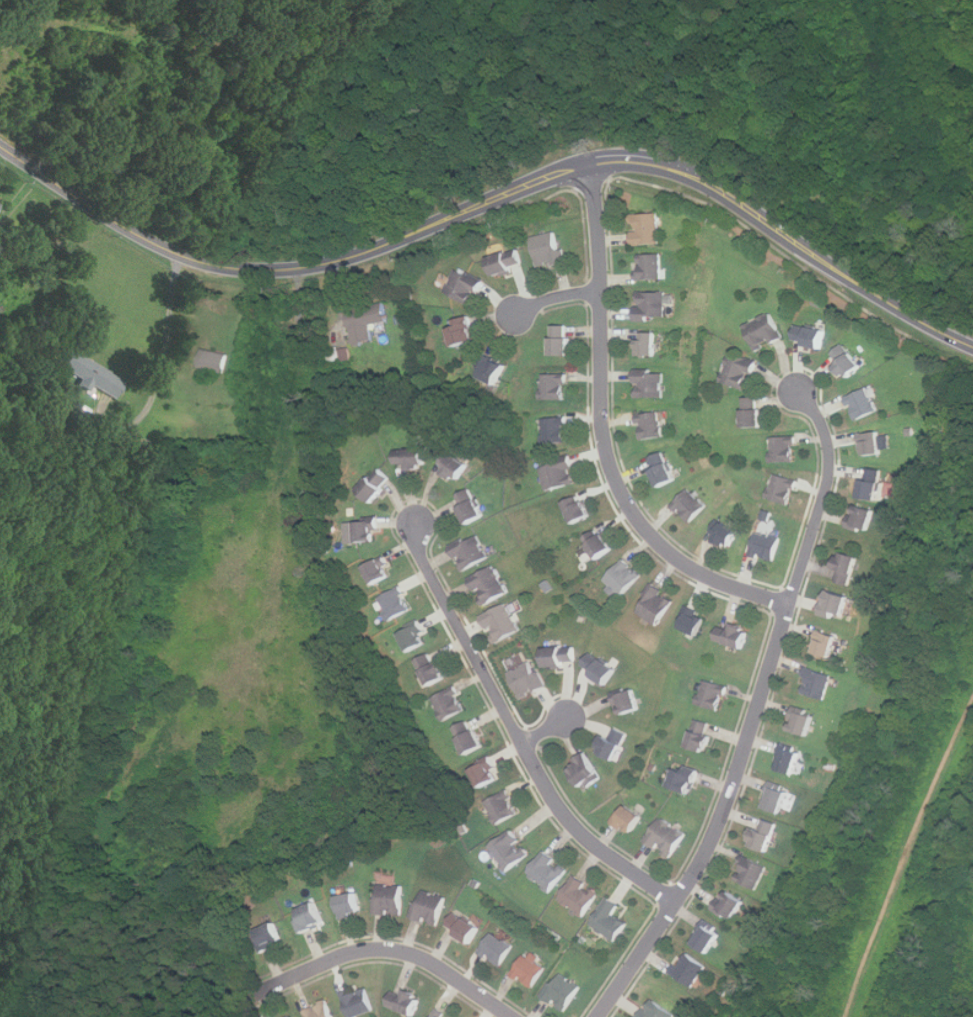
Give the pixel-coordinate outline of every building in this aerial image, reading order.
[(662,214),(634,214),(634,245),(662,245),(662,214)] [(541,269),(567,262),(559,231),(533,238),(541,269)] [(489,257),(496,278),(514,272),(511,264),(522,261),(518,249),(489,257)] [(665,254),(638,254),(638,279),(665,279),(665,254)] [(473,306),(484,284),(456,270),(446,293),(473,306)] [(668,293),(638,293),(638,320),(668,320),(668,293)] [(350,311),(355,346),(375,342),(373,326),(390,324),(387,305),(350,311)] [(786,337),(771,312),(745,327),(760,352),(786,337)] [(478,343),(473,319),(451,323),(455,347),(478,343)] [(829,331),(799,324),(794,343),(824,350),(829,331)] [(554,356),(572,356),(572,326),(554,326),(554,356)] [(640,333),(640,357),(658,357),(658,333),(640,333)] [(864,367),(844,344),(830,357),(850,380),(864,367)] [(225,374),(230,356),(205,349),(200,367),(225,374)] [(62,369),(81,379),(77,387),(89,393),(92,387),(116,399),(126,378),(71,352),(62,369)] [(722,383),(751,391),(759,361),(731,353),(722,383)] [(509,365),(486,354),(476,375),(499,386),(509,365)] [(666,398),(666,374),(637,374),(637,398),(666,398)] [(543,400),(567,400),(567,375),(543,375),(543,400)] [(858,421),(880,411),(870,387),(847,398),(858,421)] [(764,398),(745,398),(745,429),(764,429),(764,398)] [(642,440),(665,438),(662,413),(640,415),(642,440)] [(545,444),(568,444),(568,419),(545,419),(545,444)] [(891,447),(890,440),(883,441),(881,432),(862,435),(865,457),(885,454),(884,447),(891,447)] [(797,463),(797,437),(773,437),(773,463),(797,463)] [(395,449),(396,465),(408,464),(409,473),(420,472),(420,465),(425,465),(424,448),(395,449)] [(461,480),(471,464),(451,451),(441,468),(461,480)] [(649,462),(663,489),(679,480),(665,453),(649,462)] [(542,468),(549,492),(579,484),(573,459),(542,468)] [(884,471),(866,469),(862,498),(881,500),(884,471)] [(374,504),(387,491),(384,488),(391,481),(381,471),(361,491),(374,504)] [(768,498),(790,506),(799,481),(777,473),(768,498)] [(456,497),(470,526),(487,518),(473,489),(456,497)] [(692,523),(708,506),(691,489),(674,505),(692,523)] [(566,504),(576,525),(593,516),(583,495),(566,504)] [(852,526),(871,532),(877,510),(858,504),(852,526)] [(741,529),(723,522),(716,540),(734,547),(741,529)] [(358,523),(358,543),(378,543),(378,523),(358,523)] [(600,559),(615,548),(602,530),(586,540),(600,559)] [(777,560),(781,537),(756,533),(752,556),(777,560)] [(455,550),(465,571),(490,557),(479,537),(455,550)] [(837,581),(854,585),(862,556),(844,551),(837,581)] [(366,567),(376,584),(391,576),(382,558),(366,567)] [(643,576),(625,560),(607,579),(624,595),(643,576)] [(485,605),(510,593),(496,566),(472,578),(485,605)] [(658,625),(676,600),(653,584),(635,609),(658,625)] [(380,598),(392,620),(413,609),(401,587),(380,598)] [(823,613),(845,620),(853,596),(831,589),(823,613)] [(484,616),(498,642),(522,631),(508,604),(484,616)] [(680,626),(701,636),(710,616),(689,606),(680,626)] [(717,640),(746,648),(752,628),(734,623),(731,635),(720,631),(717,640)] [(403,634),(412,651),(431,641),(422,624),(403,634)] [(833,657),(839,636),(821,631),(815,652),(833,657)] [(578,651),(566,652),(566,646),(547,647),(548,666),(578,665),(578,651)] [(436,651),(419,660),(432,686),(449,676),(436,651)] [(619,669),(594,652),(584,666),(594,673),(592,676),(608,686),(619,669)] [(549,686),(533,660),(510,674),(526,700),(549,686)] [(834,677),(811,668),(802,691),(825,700),(834,677)] [(720,712),(729,687),(706,679),(697,704),(720,712)] [(467,710),(456,688),(435,698),(446,721),(467,710)] [(624,715),(643,708),(636,690),(617,697),(624,715)] [(792,730),(810,735),(815,717),(797,711),(792,730)] [(487,746),(473,719),(456,729),(470,755),(487,746)] [(709,735),(712,725),(697,719),(688,746),(708,753),(714,736),(709,735)] [(602,752),(618,760),(630,735),(614,727),(602,752)] [(780,770),(797,774),(803,753),(786,748),(780,770)] [(574,772),(587,789),(605,777),(587,752),(574,762),(579,769),(574,772)] [(484,787),(502,778),(493,761),(475,770),(484,787)] [(693,794),(700,775),(678,767),(671,786),(693,794)] [(783,813),(791,792),(773,786),(765,807),(783,813)] [(488,802),(500,825),(521,814),(509,791),(488,802)] [(633,835),(644,816),(625,804),(614,822),(633,835)] [(672,859),(688,835),(663,818),(647,841),(672,859)] [(751,845),(769,852),(780,825),(762,818),(751,845)] [(510,870),(531,854),(513,831),(492,847),(510,870)] [(551,892),(569,871),(547,851),(528,872),(551,892)] [(767,867),(747,857),(736,878),(757,888),(767,867)] [(584,917),(601,893),(577,875),(560,898),(584,917)] [(404,885),(377,885),(377,914),(404,914),(404,885)] [(440,925),(448,897),(421,889),(413,917),(440,925)] [(715,908),(734,920),(746,902),(727,890),(715,908)] [(339,895),(341,915),(361,913),(359,893),(339,895)] [(629,924),(615,915),(622,905),(609,897),(591,925),(617,942),(629,924)] [(326,923),(318,901),(300,909),(304,919),(299,921),(303,932),(326,923)] [(482,927),(457,912),(447,929),(472,944),(482,927)] [(285,942),(276,922),(256,932),(265,951),(285,942)] [(695,942),(709,951),(720,934),(706,925),(695,942)] [(501,966),(515,948),(495,932),(481,950),(501,966)] [(672,973),(693,987),(707,967),(686,952),(672,973)] [(548,968),(527,954),(512,974),(534,989),(548,968)] [(583,987),(560,972),(544,995),(566,1011),(583,987)] [(375,1011),(368,987),(344,994),(351,1016),(354,1016),(375,1011)] [(405,994),(394,991),(389,1006),(416,1015),(423,995),(407,989),(405,994)] [(677,1016),(654,999),(640,1016),(676,1016),(677,1016)] [(309,1016),(334,1016),(327,1001),(306,1011),(309,1016)] [(446,1014),(438,1009),(432,1016),(443,1016),(446,1014)]
